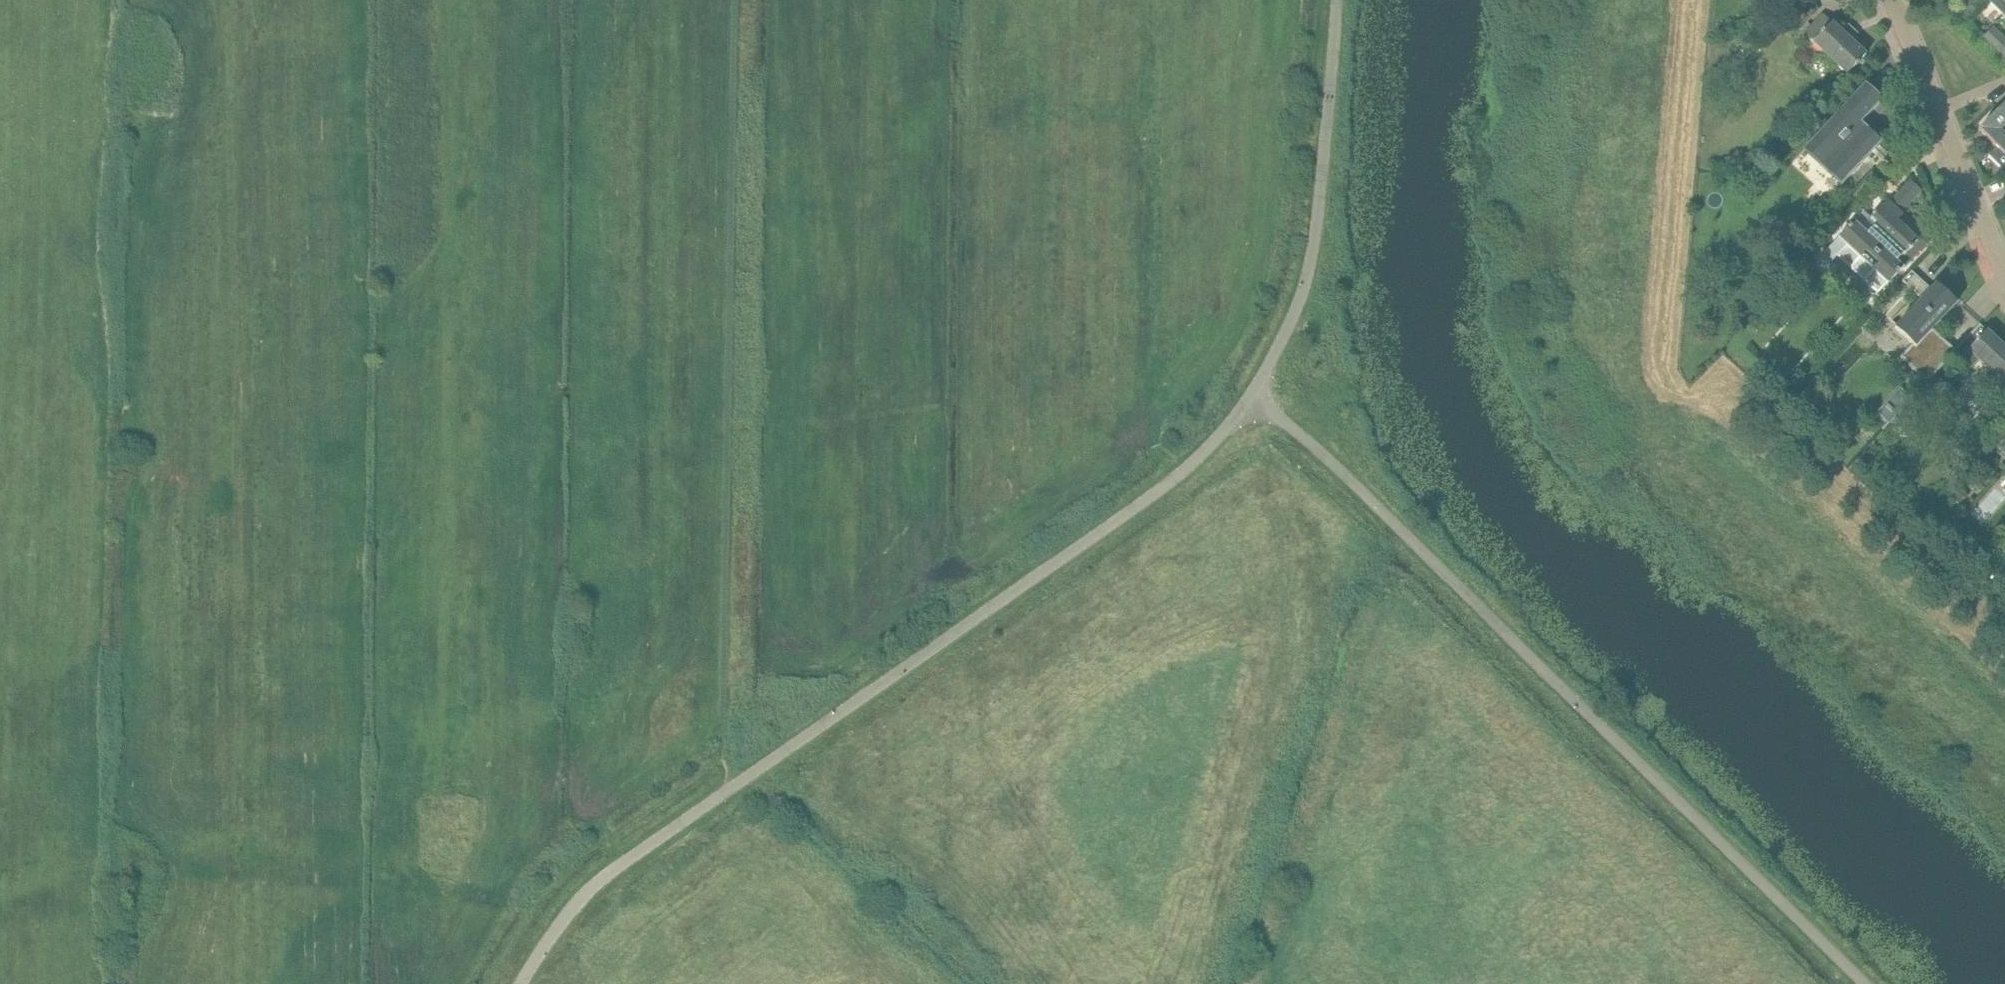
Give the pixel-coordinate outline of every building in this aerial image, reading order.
[(1956,9),(1966,19),(1982,2),(1980,0),(1965,0),(1956,9)] [(2004,13),(2004,0),(1992,0),(2004,13)] [(1842,32),(1822,13),(1804,33),(1848,74),(1852,70),(1857,75),(1869,62),(1863,57),(1866,54),(1850,39),(1856,33),(1848,26),(1842,32)] [(1992,26),(1983,36),(1991,43),(2000,34),(1992,26)] [(2000,34),(1991,43),(2004,57),(2004,39),(2000,34)] [(1883,99),(1865,82),(1803,149),(1841,185),(1882,141),(1867,127),(1865,130),(1859,124),(1883,99)] [(1998,109),(1979,130),(1995,146),(1989,153),(2003,167),(2004,166),(2004,116),(1998,109)] [(1829,247),(1823,254),(1831,262),(1837,255),(1870,286),(1879,293),(1888,283),(1929,240),(1900,213),(1904,209),(1921,189),(1911,180),(1889,203),(1887,200),(1882,206),(1881,205),(1876,211),(1875,211),(1872,214),(1873,214),(1871,217),(1867,220),(1861,227),(1854,220),(1829,247)] [(1921,299),(1895,327),(1914,345),(1902,359),(1927,382),(1956,351),(1932,328),(1957,302),(1936,283),(1931,289),(1912,270),(1902,280),(1921,299)] [(1986,330),(1979,338),(1978,338),(1975,341),(1976,341),(1969,348),(1967,346),(1955,359),(1968,370),(1978,359),(2004,384),(2004,347),(1986,330)] [(1946,493),(1959,504),(1965,497),(1952,486),(1946,493)]
